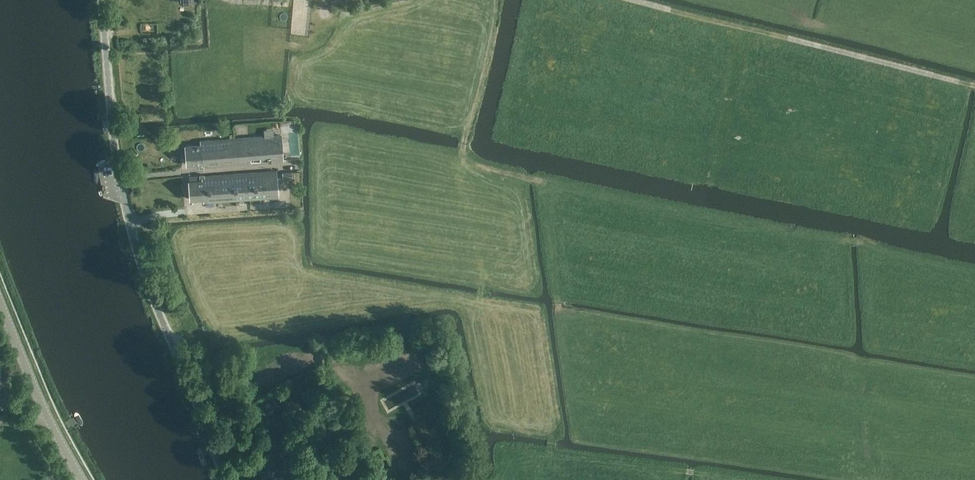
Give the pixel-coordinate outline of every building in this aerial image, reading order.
[(282,135),(250,138),(252,163),(284,160),(282,135)] [(232,164),(252,163),(250,138),(233,139),(231,139),(232,164)] [(203,167),(232,164),(231,139),(230,139),(201,141),(201,145),(186,146),(187,165),(198,164),(199,169),(203,168),(203,167)] [(279,196),(277,172),(204,177),(204,175),(199,175),(200,181),(189,182),(190,199),(203,198),(203,202),(279,196)] [(292,385),(286,389),(293,402),(300,398),(292,385)] [(273,396),(260,403),(266,414),(279,407),(273,396)]
